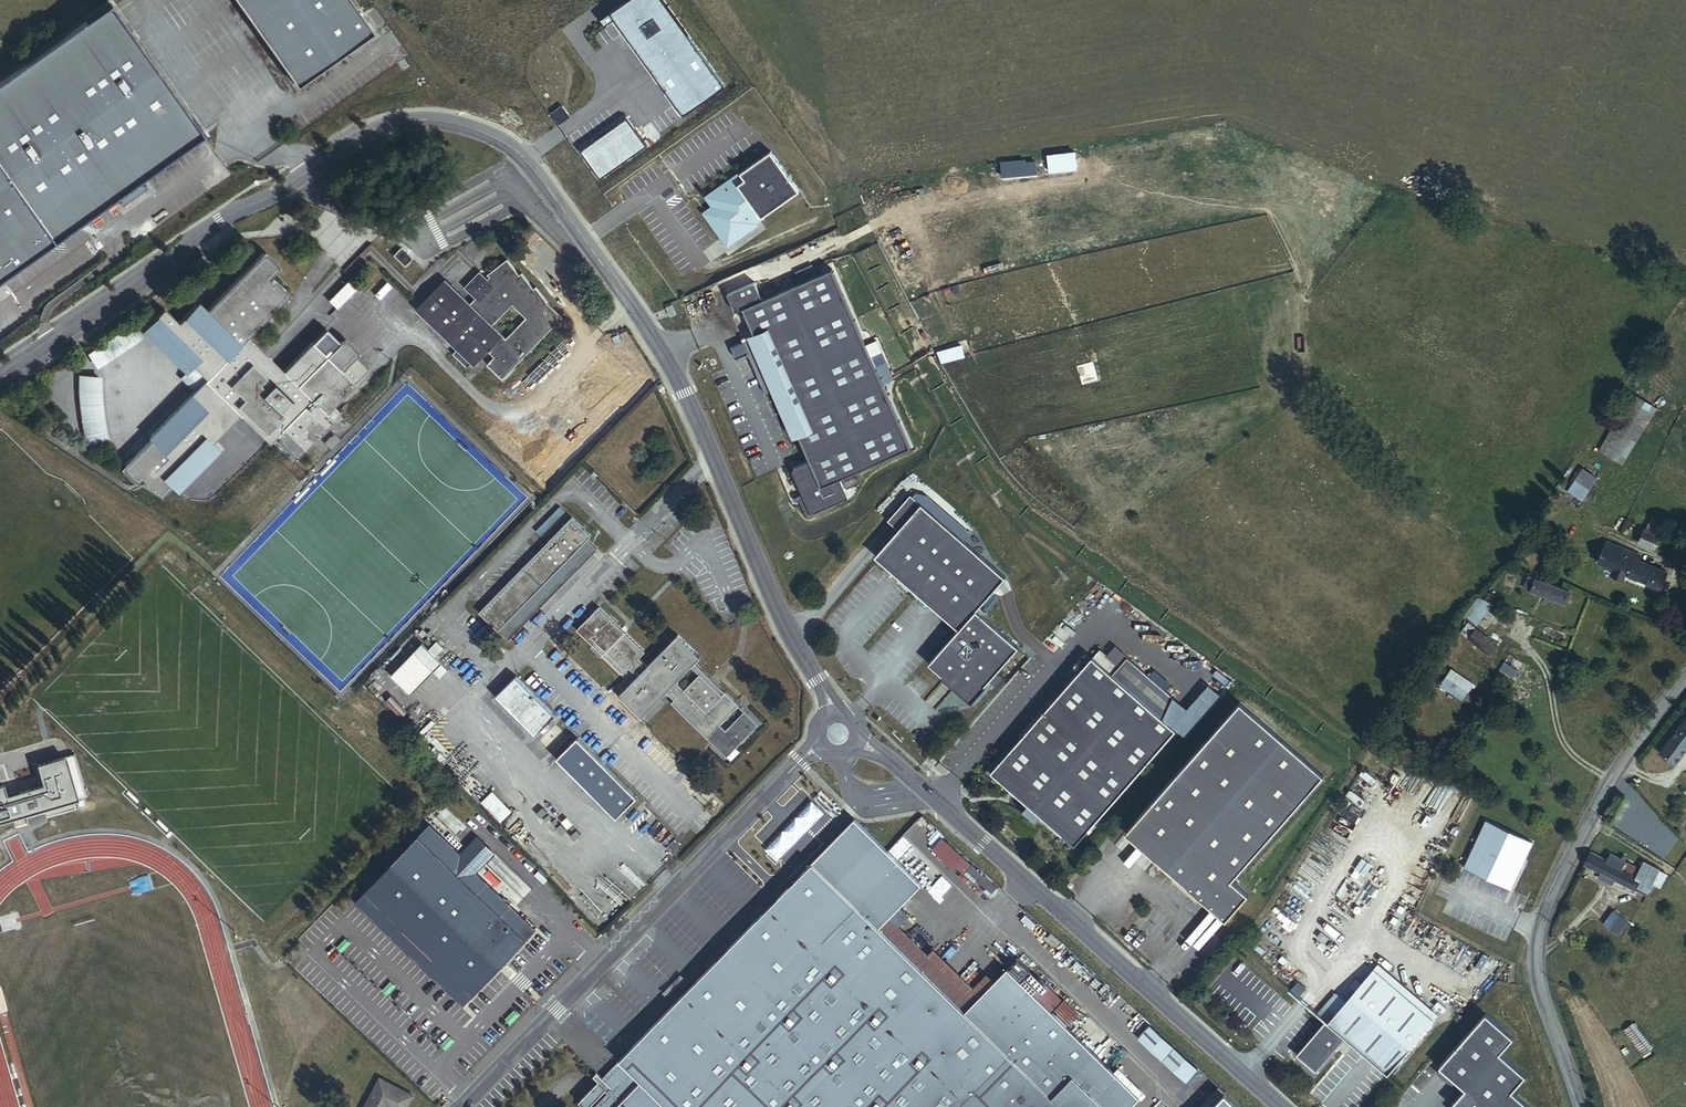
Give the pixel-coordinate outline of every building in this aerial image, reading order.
[(297,86),(373,32),(351,0),(236,0),(297,86)] [(663,0),(628,0),(602,19),(606,24),(616,17),(685,113),(724,85),(663,0)] [(140,181),(205,135),(111,3),(0,82),(0,281),(118,197),(122,202),(144,186),(140,181)] [(628,119),(583,150),(601,176),(646,145),(628,119)] [(701,216),(724,246),(796,191),(767,152),(703,200),(710,209),(701,216)] [(404,266),(412,258),(401,248),(393,256),(404,266)] [(327,413),(369,370),(361,362),(355,357),(358,354),(352,346),(348,342),(343,339),(340,342),(326,328),(283,372),(265,354),(248,337),(286,298),(287,294),(286,291),(276,281),(273,283),(267,278),(278,268),(276,264),(273,260),(263,253),(207,310),(198,302),(178,322),(164,308),(142,331),(185,373),(188,371),(202,384),(149,438),(151,440),(123,468),(126,473),(130,478),(135,482),(138,484),(142,485),(144,482),(148,485),(145,488),(153,493),(161,498),(172,487),(178,493),(219,450),(212,443),(239,415),(269,444),(277,436),(281,440),(278,442),(296,459),(334,420),(327,413)] [(503,379),(564,317),(548,301),(537,287),(534,288),(522,273),(520,274),(508,258),(488,273),(491,276),(485,282),(478,275),(466,287),(476,297),(471,303),(460,293),(445,279),(417,309),(462,354),(457,350),(452,355),(467,369),(472,363),(475,366),(489,352),(495,358),(488,365),(503,379)] [(738,336),(765,397),(775,392),(774,388),(776,387),(809,462),(794,469),(807,499),(802,502),(809,517),(850,499),(841,479),(911,448),(883,385),(893,380),(884,362),(874,366),(830,268),(760,299),(753,281),(725,293),(734,312),(741,309),(752,334),(750,335),(748,331),(738,336)] [(337,309),(359,286),(353,279),(330,302),(337,309)] [(476,297),(466,287),(460,293),(471,303),(476,297)] [(96,365),(140,335),(133,324),(88,354),(96,365)] [(98,418),(97,406),(96,396),(97,386),(98,377),(80,373),(78,382),(77,394),(78,409),(78,413),(81,428),(84,438),(90,453),(108,446),(100,428),(98,418)] [(1658,409),(1635,395),(1601,451),(1624,465),(1658,409)] [(1582,502),(1588,493),(1596,481),(1583,473),(1576,486),(1573,484),(1565,495),(1580,504),(1582,502)] [(1001,578),(908,497),(885,523),(895,532),(872,558),(954,629),(925,664),(953,688),(951,690),(967,703),(981,687),(980,686),(1014,647),(972,611),(1001,578)] [(1452,502),(1446,510),(1456,517),(1462,509),(1452,502)] [(560,508),(536,533),(541,538),(565,513),(560,508)] [(498,631),(499,630),(510,640),(598,549),(588,539),(592,536),(573,517),(479,612),(498,631)] [(1664,522),(1654,517),(1648,530),(1661,536),(1663,531),(1660,530),(1664,522)] [(1476,528),(1470,536),(1488,550),(1494,541),(1476,528)] [(1656,551),(1661,539),(1646,532),(1641,544),(1656,551)] [(1496,542),(1490,551),(1507,563),(1513,554),(1496,542)] [(1657,589),(1665,573),(1629,559),(1631,554),(1605,543),(1596,564),(1613,571),(1625,576),(1657,589)] [(1623,581),(1625,576),(1613,571),(1611,576),(1623,581)] [(1570,593),(1536,579),(1534,584),(1531,591),(1565,605),(1570,593)] [(1528,581),(1525,589),(1531,591),(1534,584),(1528,581)] [(1477,624),(1493,604),(1481,596),(1466,616),(1477,624)] [(646,651),(600,607),(577,630),(623,674),(630,667),(639,675),(619,695),(641,718),(667,692),(675,700),(672,703),(727,757),(759,725),(725,692),(722,696),(719,692),(709,692),(710,683),(700,674),(684,689),(676,682),(701,657),(678,635),(648,666),(640,658),(646,651)] [(1498,645),(1473,626),(1466,637),(1491,656),(1498,645)] [(411,695),(443,663),(422,643),(391,676),(411,695)] [(1172,731),(1161,721),(1171,700),(1124,659),(1116,668),(1096,651),(1089,659),(1088,658),(988,774),(1072,847),(1172,731)] [(1519,672),(1506,663),(1501,670),(1514,679),(1519,672)] [(1474,685),(1452,671),(1442,686),(1464,701),(1474,685)] [(556,716),(516,676),(495,696),(535,736),(556,716)] [(1324,777),(1237,703),(1132,822),(1157,843),(1147,855),(1227,923),(1249,897),(1233,883),(1324,777)] [(1685,744),(1685,717),(1657,752),(1670,763),(1685,744)] [(638,797),(578,737),(557,758),(617,818),(638,797)] [(0,783),(0,820),(86,795),(74,752),(37,763),(42,783),(5,794),(2,783),(0,783)] [(935,761),(925,753),(924,754),(920,759),(930,767),(935,761)] [(493,789),(481,800),(500,822),(512,811),(493,789)] [(1631,804),(1618,797),(1607,818),(1620,825),(1631,804)] [(812,801),(765,849),(777,861),(824,813),(812,801)] [(1074,1008),(1065,999),(1052,1012),(1009,970),(967,1013),(873,921),(914,880),(853,819),(612,1067),(601,1077),(596,1072),(592,1076),(598,1081),(578,1102),(583,1106),(1129,1106),(1139,1097),(1059,1019),(1062,1021),(1074,1008)] [(1157,843),(1132,822),(1131,821),(1122,832),(1147,855),(1157,843)] [(431,824),(358,899),(465,1002),(501,965),(535,930),(475,872),(495,852),(479,836),(462,854),(431,824)] [(1465,869),(1512,890),(1533,845),(1487,824),(1465,869)] [(944,833),(934,843),(989,896),(999,885),(944,833)] [(1653,886),(1661,870),(1647,863),(1643,871),(1632,865),(1628,871),(1623,868),(1625,865),(1618,862),(1615,865),(1596,855),(1590,868),(1648,895),(1653,886)] [(1662,890),(1669,874),(1661,870),(1653,886),(1662,890)] [(879,926),(919,886),(914,880),(873,921),(879,926)] [(1606,926),(1619,935),(1628,922),(1615,913),(1606,926)] [(1031,969),(1019,957),(1009,967),(1022,979),(1031,969)] [(1435,1015),(1372,965),(1368,969),(1432,1020),(1435,1015)] [(1385,1074),(1432,1020),(1368,969),(1294,1055),(1313,1071),(1341,1037),(1385,1074)] [(1063,999),(1042,979),(1033,988),(1054,1008),(1063,999)] [(1500,1054),(1514,1038),(1486,1014),(1439,1068),(1466,1090),(1451,1106),(1499,1106),(1527,1077),(1500,1054)] [(1137,1036),(1187,1079),(1199,1066),(1149,1023),(1137,1036)] [(389,1106),(390,1106),(407,1106),(414,1091),(378,1074),(363,1106),(389,1106)] [(1512,1093),(1500,1106),(1529,1106),(1512,1093)] [(1236,1105),(1224,1094),(1212,1106),(1237,1106),(1236,1105)]
